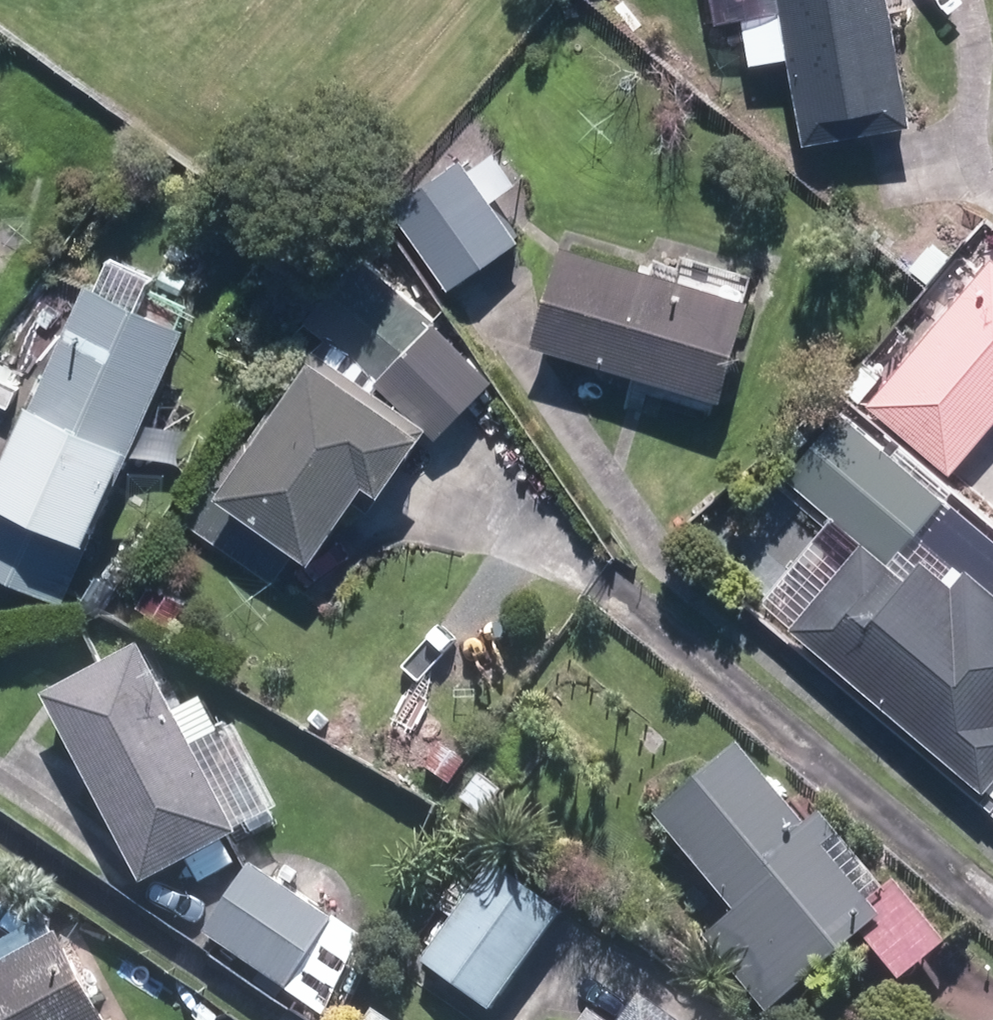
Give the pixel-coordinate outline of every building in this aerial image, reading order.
[(805,149),(910,131),(888,0),(746,0),(750,25),(783,19),(805,149)] [(396,212),(448,292),(518,246),(504,225),(540,200),(501,143),(396,212)] [(904,251),(927,269),(951,243),(926,223),(904,251)] [(532,348),(723,405),(753,304),(562,248),(532,348)] [(440,327),(363,262),(308,326),(386,391),(387,391),(440,327)] [(951,475),(992,426),(992,263),(870,407),(951,475)] [(0,501),(0,580),(65,609),(192,335),(95,290),(0,501)] [(248,446),(191,527),(274,585),(302,545),(321,558),(374,482),(390,493),(428,439),(318,364),(256,452),(248,446)] [(813,419),(834,439),(860,413),(839,393),(813,419)] [(837,509),(896,561),(945,508),(885,455),(837,509)] [(992,793),(992,593),(967,572),(953,589),(921,562),(907,579),(863,543),(789,631),(984,795),(989,789),(992,793)] [(137,602),(169,621),(184,599),(151,580),(137,602)] [(43,692),(141,881),(284,808),(239,720),(221,729),(202,694),(176,709),(140,640),(43,692)] [(703,932),(765,1009),(864,931),(900,976),(943,940),(832,802),(806,823),(739,741),(656,807),(736,906),(703,932)] [(434,772),(448,782),(460,764),(446,753),(434,772)] [(458,797),(482,815),(505,787),(481,769),(458,797)] [(421,960),(490,1009),(561,909),(492,859),(421,960)] [(282,986),(324,1015),(362,937),(254,863),(205,933),(257,968),(248,979),(273,998),(282,986)] [(59,925),(50,930),(43,918),(0,941),(0,1019),(111,1019),(59,925)] [(640,989),(619,1019),(686,1019),(640,989)] [(374,1008),(365,1019),(391,1019),(374,1008)]
